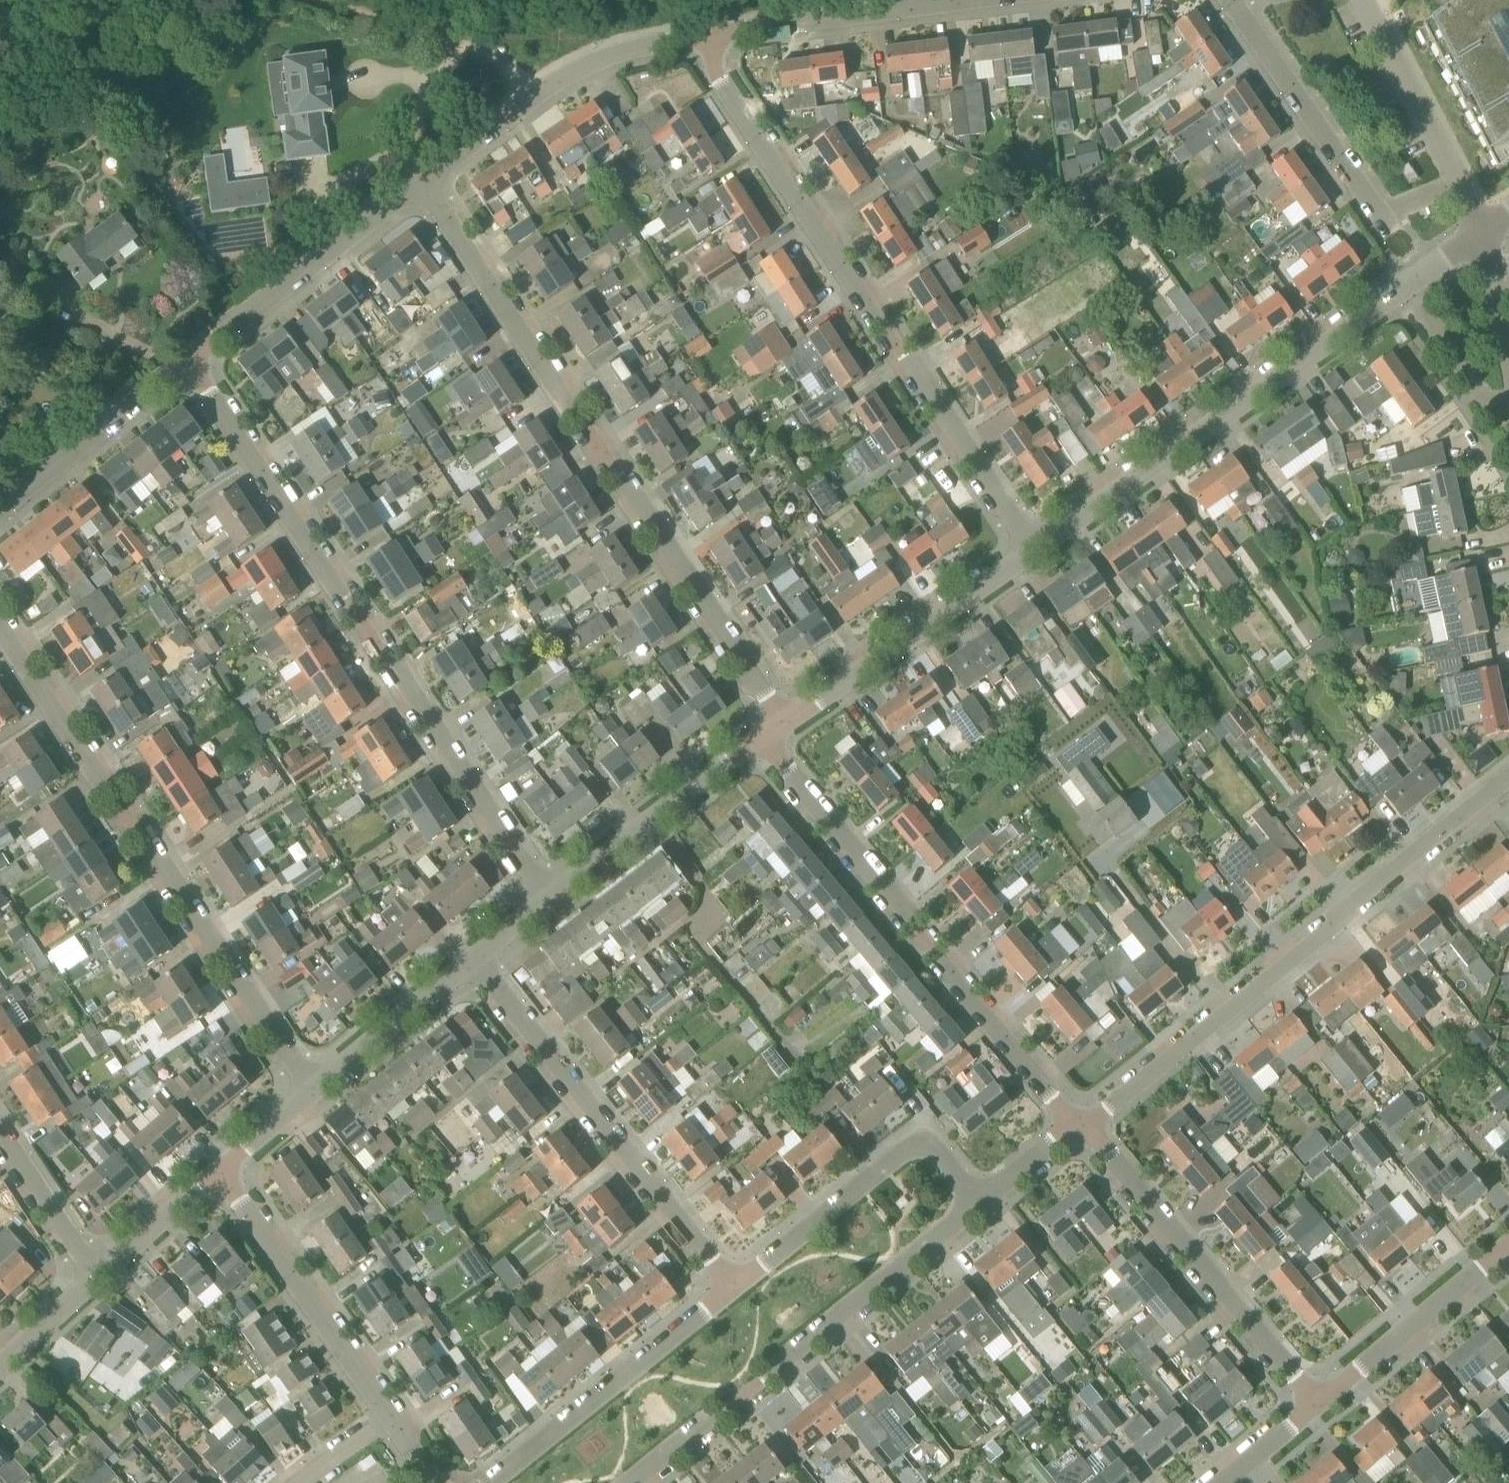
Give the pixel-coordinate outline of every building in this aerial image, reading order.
[(1423,25),(1441,60),(1446,57),(1460,77),(1452,82),(1469,114),(1474,110),(1488,131),(1480,136),(1498,171),(1508,163),(1508,0),(1460,0),(1423,25)] [(1181,62),(1214,40),(1196,13),(1176,27),(1186,43),(1168,55),(1175,66),(1181,62)] [(1117,22),(1084,26),(1090,67),(1100,66),(1098,50),(1134,45),(1131,21),(1117,23),(1117,22)] [(1163,56),(1158,21),(1144,24),(1149,51),(1150,57),(1160,56),(1163,56)] [(1092,91),(1089,67),(1090,67),(1084,26),(1052,31),(1056,55),(1059,55),(1061,71),(1072,69),(1075,93),(1092,91)] [(1032,33),(1000,36),(1005,80),(1033,76),(1031,57),(1035,57),(1032,33)] [(1000,36),(968,40),(971,64),(992,62),(996,91),(1006,90),(1005,80),(1000,36)] [(1214,40),(1181,62),(1186,71),(1199,62),(1212,80),(1232,66),(1214,40)] [(953,89),(948,42),(917,46),(920,72),(939,69),(941,90),(953,89)] [(920,72),(917,46),(886,50),(892,96),(904,95),(901,74),(920,72)] [(287,60),(283,60),(283,64),(286,63),(293,116),(293,117),(295,117),(297,131),(284,132),(287,164),(332,157),(327,127),(325,127),(324,116),(334,115),(326,54),(315,55),(315,50),(286,53),(287,60)] [(1132,54),(1137,80),(1139,90),(1147,85),(1153,81),(1153,80),(1151,66),(1150,57),(1149,51),(1132,54)] [(814,86),(846,81),(843,56),(811,60),(814,86)] [(1160,56),(1150,57),(1151,66),(1161,65),(1160,56)] [(814,86),(811,60),(779,65),(782,90),(814,86)] [(1047,74),(1033,76),(1036,101),(1051,99),(1047,74)] [(1127,98),(1130,96),(1138,90),(1138,91),(1139,90),(1137,80),(1124,82),(1127,98)] [(1229,133),(1262,109),(1244,83),(1223,97),(1225,100),(1212,109),(1221,122),(1208,131),(1215,142),(1229,133)] [(978,84),(963,86),(964,91),(969,136),(987,134),(981,84),(978,84)] [(883,120),(879,87),(862,90),(864,112),(883,120)] [(1197,102),(1188,89),(1161,108),(1162,109),(1168,117),(1170,121),(1178,115),(1197,102)] [(969,136),(964,91),(949,93),(954,137),(969,136)] [(1071,122),(1067,92),(1052,94),(1056,124),(1071,122)] [(802,111),(800,99),(784,102),(785,113),(802,111)] [(1197,102),(1178,115),(1188,129),(1208,115),(1199,101),(1197,102)] [(595,104),(568,122),(582,142),(590,154),(605,144),(611,154),(622,146),(608,125),(595,104)] [(850,121),(848,105),(836,106),(838,122),(850,121)] [(706,136),(690,111),(671,123),(661,107),(626,130),(653,173),(665,165),(654,148),(674,134),(684,150),(706,136)] [(1261,149),(1281,136),(1262,109),(1229,133),(1245,156),(1259,146),(1261,149)] [(229,155),(224,121),(209,123),(215,173),(263,167),(261,151),(229,155)] [(568,122),(542,139),(555,160),(556,160),(571,182),(581,175),(580,174),(567,153),(582,142),(568,122)] [(93,124),(82,132),(89,141),(100,133),(93,124)] [(872,155),(905,134),(899,125),(867,147),(872,155)] [(1101,130),(1111,148),(1120,143),(1110,125),(1101,130)] [(853,157),(835,130),(814,144),(832,171),(853,157)] [(676,196),(725,165),(706,136),(684,150),(697,170),(670,187),(676,196)] [(1101,162),(1096,142),(1075,147),(1079,167),(1101,162)] [(1012,159),(1009,148),(998,150),(1001,161),(1012,159)] [(919,171),(941,160),(937,150),(915,161),(919,171)] [(525,151),(498,168),(512,188),(527,178),(542,201),(553,193),(538,171),(539,171),(525,151)] [(1186,152),(1180,156),(1184,161),(1189,157),(1186,152)] [(876,171),(886,186),(914,167),(904,153),(876,171)] [(1273,207),(1311,179),(1292,153),(1272,167),(1285,185),(1266,198),(1273,207)] [(969,155),(964,168),(970,171),(975,158),(969,155)] [(1018,172),(1030,171),(1028,155),(1016,157),(1018,172)] [(871,184),(853,157),(832,171),(850,198),(871,184)] [(1211,198),(1214,196),(1245,174),(1235,158),(1200,182),(1211,198)] [(1410,185),(1418,179),(1408,164),(1400,170),(1410,185)] [(891,194),(861,214),(879,241),(900,228),(921,214),(907,193),(924,181),(919,174),(919,175),(914,167),(886,186),(891,194)] [(498,168),(472,185),(486,206),(501,228),(512,221),(511,220),(497,198),(512,188),(498,168)] [(1256,189),(1245,174),(1214,196),(1217,200),(1222,196),(1230,207),(1256,189)] [(1089,204),(1107,192),(1096,176),(1078,189),(1089,204)] [(627,189),(619,178),(611,184),(618,195),(627,189)] [(1311,179),(1273,207),(1278,215),(1281,212),(1291,227),(1299,221),(1301,223),(1308,218),(1309,220),(1330,206),(1311,179)] [(686,201),(639,231),(646,242),(666,228),(669,233),(689,220),(698,235),(709,229),(708,218),(724,208),(733,222),(754,209),(736,181),(706,200),(699,205),(700,206),(693,211),(686,201)] [(580,188),(569,195),(578,209),(589,202),(601,194),(593,183),(581,190),(580,188)] [(1054,206),(1059,196),(1043,189),(1038,200),(1054,206)] [(1251,208),(1246,201),(1227,214),(1231,221),(1251,208)] [(736,258),(770,237),(771,236),(754,209),(733,222),(740,234),(726,244),(736,258)] [(85,288),(107,271),(101,264),(136,237),(120,216),(84,243),(82,240),(60,256),(85,288)] [(949,242),(961,234),(950,217),(937,226),(949,242)] [(1235,219),(1232,221),(1243,228),(1252,222),(1249,220),(1243,224),(1235,219)] [(1308,233),(1299,221),(1291,227),(1272,242),(1280,254),(1297,241),(1300,239),(1308,233)] [(526,222),(506,235),(514,247),(534,234),(526,222)] [(968,260),(992,244),(980,226),(956,241),(968,260)] [(921,264),(946,248),(937,234),(928,240),(925,235),(911,245),(900,228),(879,241),(896,268),(916,256),(921,264)] [(1308,233),(1300,239),(1309,251),(1317,245),(1321,243),(1312,231),(1308,233)] [(440,271),(414,237),(410,233),(388,249),(414,283),(422,277),(425,282),(440,271)] [(563,261),(571,256),(557,235),(520,259),(534,280),(563,261)] [(635,235),(623,242),(630,253),(642,246),(635,235)] [(575,254),(588,245),(582,236),(568,244),(575,254)] [(1317,245),(1309,251),(1334,284),(1360,264),(1345,245),(1344,245),(1336,236),(1320,249),(1317,245)] [(1300,239),(1291,246),(1300,258),(1301,257),(1309,251),(1300,239)] [(741,268),(726,244),(697,263),(712,287),(741,268)] [(580,262),(593,254),(588,245),(575,254),(580,262)] [(410,294),(406,289),(414,283),(388,249),(366,266),(394,303),(393,304),(394,306),(395,305),(396,305),(410,294)] [(1302,259),(1286,272),(1294,283),(1293,283),(1308,304),(1334,284),(1309,251),(1301,257),(1302,259)] [(768,301),(800,280),(782,252),(761,266),(765,272),(754,280),(768,301)] [(913,294),(925,312),(946,298),(964,287),(946,260),(907,285),(913,294)] [(577,282),(563,261),(534,280),(548,301),(577,282)] [(713,306),(750,282),(741,268),(712,287),(704,291),(713,306)] [(600,295),(620,283),(614,272),(594,284),(600,295)] [(988,272),(979,278),(982,283),(989,295),(998,289),(991,278),(988,272)] [(796,319),(817,307),(800,280),(768,301),(765,303),(781,329),(796,319)] [(1208,327),(1230,311),(1208,281),(1187,297),(1208,327)] [(1267,335),(1293,317),(1272,287),(1254,299),(1250,296),(1240,282),(1234,287),(1244,301),(1243,301),(1267,335)] [(435,311),(456,296),(447,283),(426,298),(435,311)] [(356,339),(366,332),(352,313),(360,307),(343,284),(325,298),(356,339)] [(679,285),(674,287),(678,296),(684,294),(679,285)] [(1196,336),(1208,327),(1187,297),(1179,286),(1166,295),(1196,336)] [(611,312),(633,298),(627,289),(605,303),(611,312)] [(644,291),(637,295),(645,308),(652,304),(644,291)] [(600,319),(572,338),(586,359),(587,359),(613,342),(607,332),(634,315),(637,319),(647,312),(645,308),(637,295),(633,298),(611,312),(600,319)] [(356,339),(325,298),(307,312),(324,334),(332,328),(346,347),(356,339)] [(966,300),(953,309),(946,298),(925,312),(942,339),(976,318),(981,326),(1002,312),(1001,311),(993,299),(974,311),(966,300)] [(600,319),(587,299),(558,317),(572,338),(600,319)] [(1240,354),(1267,335),(1243,301),(1235,307),(1244,321),(1226,334),(1240,354)] [(444,329),(423,343),(429,353),(474,324),(462,304),(438,320),(444,329)] [(414,326),(402,310),(400,312),(398,309),(387,318),(400,336),(414,326)] [(683,309),(672,316),(681,329),(682,328),(692,322),(683,309)] [(1004,332),(1015,325),(1005,309),(1001,311),(1002,312),(981,326),(991,341),(1004,332)] [(692,322),(682,328),(692,342),(701,336),(692,322)] [(487,343),(474,324),(429,353),(437,365),(458,352),(463,358),(487,343)] [(828,324),(798,344),(801,349),(806,357),(802,359),(811,374),(846,351),(828,324)] [(752,362),(785,340),(776,327),(775,325),(771,327),(760,335),(741,346),(752,362)] [(1096,349),(1109,339),(1100,326),(1087,335),(1096,349)] [(291,386),(313,368),(284,330),(261,347),(277,367),(291,386)] [(1024,363),(1055,344),(1048,334),(1018,353),(1024,363)] [(1224,365),(1209,345),(1192,358),(1176,335),(1167,341),(1198,384),(1224,365)] [(761,375),(794,354),(785,340),(752,362),(761,375)] [(1198,384),(1167,341),(1159,347),(1175,369),(1156,382),(1171,403),(1190,389),(1198,384)] [(423,343),(413,350),(420,359),(429,353),(423,343)] [(991,370),(974,343),(953,356),(970,384),(991,370)] [(283,391),(269,373),(277,367),(261,347),(239,363),(269,402),(283,391)] [(825,394),(800,410),(810,425),(817,420),(849,399),(844,391),(864,378),(846,351),(811,374),(825,394)] [(1369,416),(1382,407),(1413,385),(1391,354),(1371,369),(1382,383),(1354,403),(1365,418),(1368,416),(1369,416)] [(625,356),(596,375),(610,396),(639,378),(650,370),(642,358),(630,365),(625,356)] [(664,362),(650,370),(656,379),(669,370),(664,362)] [(468,410),(512,381),(500,363),(476,378),(473,374),(453,387),(462,400),(468,410)] [(349,393),(328,364),(316,372),(337,401),(349,393)] [(1008,398),(991,370),(970,384),(987,411),(1008,398)] [(1036,371),(1027,376),(1034,388),(1043,382),(1036,371)] [(669,399),(686,388),(679,376),(662,387),(669,399)] [(1036,391),(1034,388),(1027,376),(1016,383),(1026,397),(1030,395),(1036,391)] [(639,378),(610,396),(624,417),(652,399),(639,378)] [(698,380),(692,384),(699,396),(706,392),(698,380)] [(463,430),(495,409),(501,417),(525,401),(512,381),(468,410),(456,418),(463,430)] [(403,395),(412,407),(424,399),(414,384),(402,393),(403,395)] [(1413,385),(1382,407),(1395,425),(1406,417),(1415,429),(1434,415),(1424,400),(1413,385)] [(1051,398),(1075,431),(1083,426),(1090,421),(1069,391),(1060,398),(1052,387),(1047,391),(1051,398)] [(1128,433),(1105,400),(1098,390),(1089,396),(1105,418),(1087,431),(1102,452),(1128,433)] [(391,408),(387,393),(373,397),(377,412),(391,408)] [(1155,415),(1140,394),(1123,406),(1114,393),(1105,400),(1128,433),(1155,415)] [(892,421),(874,394),(854,408),(871,434),(892,421)] [(1018,420),(1038,407),(1030,395),(1026,397),(1010,407),(1018,420)] [(1333,397),(1321,407),(1342,436),(1355,426),(1333,397)] [(688,429),(702,420),(711,414),(711,413),(701,398),(701,399),(692,404),(695,410),(682,418),(681,416),(669,424),(662,415),(634,433),(649,455),(677,437),(688,429)] [(849,399),(817,420),(826,434),(844,422),(841,418),(854,408),(849,399)] [(1288,418),(1279,425),(1301,456),(1325,440),(1323,438),(1316,428),(1320,425),(1306,406),(1296,413),(1296,412),(1293,408),(1285,414),(1288,418)] [(202,434),(183,409),(163,425),(182,450),(202,434)] [(800,410),(792,415),(802,430),(803,429),(810,425),(800,410)] [(740,421),(735,414),(719,425),(724,432),(732,425),(740,421)] [(319,426),(292,444),(305,465),(333,447),(344,440),(344,439),(363,426),(358,419),(341,430),(339,427),(325,436),(319,426)] [(702,420),(688,429),(694,437),(707,428),(702,420)] [(1020,465),(1054,442),(1053,441),(1057,439),(1057,440),(1071,430),(1064,420),(1033,441),(1022,424),(1001,438),(1004,442),(1020,465)] [(434,421),(419,431),(424,439),(439,429),(434,421)] [(486,468),(492,477),(550,439),(538,421),(514,437),(520,446),(486,468)] [(910,448),(892,421),(871,434),(854,446),(872,473),(910,448)] [(184,474),(171,458),(182,450),(163,425),(142,441),(174,482),(184,474)] [(1261,437),(1252,444),(1253,445),(1266,464),(1272,459),(1280,470),(1301,456),(1279,425),(1269,431),(1266,427),(1258,433),(1261,437)] [(350,448),(369,435),(363,426),(344,439),(344,440),(350,448)] [(431,450),(443,443),(438,434),(426,442),(431,450)] [(1347,465),(1341,440),(1337,434),(1326,443),(1332,468),(1347,465)] [(677,437),(649,455),(662,475),(690,457),(677,437)] [(497,453),(488,440),(488,439),(440,470),(448,482),(471,467),(472,468),(497,453)] [(539,475),(563,459),(550,439),(492,477),(501,487),(533,466),(539,475)] [(142,441),(122,457),(141,481),(151,474),(153,476),(164,490),(166,488),(172,483),(174,482),(142,441)] [(1038,492),(1059,478),(1046,459),(1059,450),(1054,442),(1020,465),(1038,492)] [(1357,444),(1345,447),(1349,462),(1361,459),(1357,444)] [(319,486),(346,468),(333,447),(305,465),(319,486)] [(1421,451),(1392,463),(1394,476),(1425,469),(1421,451)] [(449,453),(437,461),(441,466),(453,458),(449,453)] [(207,484),(226,471),(215,454),(203,461),(208,469),(201,473),(207,484)] [(122,457),(102,473),(133,513),(143,506),(130,490),(141,481),(122,457)] [(686,483),(672,491),(687,513),(727,487),(719,474),(718,475),(706,457),(680,474),(686,483)] [(1256,493),(1249,481),(1233,457),(1210,473),(1227,496),(1235,507),(1242,517),(1251,511),(1243,501),(1256,493)] [(918,477),(908,462),(888,475),(899,490),(918,477)] [(1296,477),(1306,490),(1320,480),(1311,466),(1296,477)] [(344,524),(371,506),(382,498),(402,486),(413,479),(407,470),(379,489),(377,486),(364,495),(357,485),(330,503),(344,524)] [(1432,484),(1416,488),(1421,511),(1422,512),(1430,510),(1461,504),(1453,471),(1430,476),(1432,484)] [(1371,482),(1368,472),(1353,476),(1357,487),(1371,482)] [(1210,473),(1188,489),(1205,512),(1206,511),(1227,496),(1210,473)] [(924,474),(919,478),(923,484),(928,480),(924,474)] [(700,533),(728,515),(721,505),(733,497),(732,495),(746,486),(740,478),(727,487),(687,513),(700,533)] [(545,527),(589,498),(576,479),(541,502),(546,510),(532,519),(539,530),(545,527)] [(842,504),(825,479),(809,490),(826,515),(842,504)] [(172,483),(166,488),(173,497),(179,492),(172,483)] [(388,507),(408,494),(402,486),(382,498),(388,507)] [(113,529),(82,488),(62,503),(81,528),(91,521),(103,537),(113,529)] [(237,488),(193,517),(200,527),(217,516),(225,528),(251,511),(237,488)] [(474,491),(460,501),(464,507),(478,498),(474,491)] [(745,515),(765,502),(758,491),(738,504),(745,515)] [(939,494),(925,504),(932,515),(931,515),(940,529),(929,537),(943,557),(969,539),(947,506),(940,495),(939,494)] [(1297,526),(1275,496),(1262,506),(1284,536),(1297,526)] [(577,533),(601,517),(589,498),(545,527),(552,537),(571,525),(577,533)] [(752,526),(773,513),(765,502),(745,515),(752,526)] [(73,561),(83,553),(70,537),(81,528),(62,503),(42,519),(73,561)] [(1197,563),(1177,534),(1187,527),(1170,504),(1149,519),(1166,542),(1186,570),(1197,563)] [(1423,518),(1422,522),(1423,524),(1423,526),(1424,528),(1426,531),(1428,533),(1430,534),(1432,535),(1434,535),(1437,535),(1443,534),(1444,539),(1467,534),(1461,504),(1430,510),(1427,512),(1425,514),(1424,516),(1423,518)] [(357,545),(385,527),(371,506),(344,524),(357,545)] [(1235,507),(1227,513),(1234,523),(1242,517),(1235,507)] [(517,521),(509,509),(477,529),(485,542),(517,521)] [(168,532),(188,519),(182,510),(169,518),(154,527),(159,536),(167,532),(168,532)] [(222,560),(265,532),(251,511),(225,528),(232,538),(215,549),(222,560)] [(42,519),(21,535),(40,560),(50,552),(62,568),(58,571),(72,589),(86,578),(73,561),(42,519)] [(1149,519),(1123,537),(1156,584),(1165,578),(1167,576),(1158,564),(1168,557),(1160,546),(1166,542),(1149,519)] [(892,543),(880,525),(872,530),(884,548),(892,543)] [(724,570),(777,535),(771,526),(758,535),(757,533),(744,541),(738,531),(710,549),(724,570)] [(151,555),(129,527),(116,537),(138,565),(151,555)] [(884,548),(872,530),(838,553),(852,574),(863,567),(861,564),(874,555),(880,563),(876,565),(879,570),(885,566),(888,570),(896,564),(884,548)] [(1237,551),(1223,532),(1210,540),(1218,551),(1225,560),(1237,551)] [(40,560),(21,535),(0,551),(19,576),(40,560)] [(777,535),(724,570),(738,591),(765,573),(759,563),(772,555),(771,554),(770,552),(783,544),(777,535)] [(440,544),(434,536),(415,549),(420,557),(440,544)] [(873,606),(859,584),(852,574),(838,553),(826,536),(810,547),(838,587),(826,596),(846,624),(873,606)] [(943,557),(929,537),(901,556),(916,576),(943,557)] [(1156,584),(1123,537),(1101,553),(1126,587),(1137,579),(1146,591),(1145,592),(1162,616),(1173,609),(1162,594),(1162,593),(1156,584)] [(595,561),(576,574),(583,585),(627,557),(614,538),(590,553),(595,561)] [(374,557),(368,561),(370,564),(382,582),(409,564),(395,544),(374,557)] [(426,566),(446,553),(440,544),(420,557),(426,566)] [(1401,551),(1404,567),(1425,563),(1421,546),(1401,551)] [(167,550),(158,555),(164,567),(174,561),(167,550)] [(1225,560),(1218,551),(1204,560),(1225,590),(1239,581),(1225,560)] [(259,591),(285,574),(271,552),(227,580),(235,592),(252,581),(259,591)] [(508,553),(505,555),(499,559),(497,560),(504,571),(515,563),(508,553)] [(769,582),(793,567),(786,555),(766,568),(769,574),(766,576),(769,582)] [(615,592),(639,576),(627,557),(583,585),(566,596),(581,619),(599,608),(590,595),(609,583),(615,592)] [(556,561),(530,578),(538,590),(564,573),(556,561)] [(1092,615),(1114,599),(1088,562),(1066,578),(1092,615)] [(1449,575),(1434,579),(1442,611),(1482,603),(1478,583),(1483,582),(1480,568),(1465,572),(1463,562),(1447,565),(1449,575)] [(191,575),(199,587),(217,575),(209,563),(191,575)] [(1425,563),(1404,567),(1398,568),(1401,583),(1414,580),(1415,585),(1429,582),(1425,563)] [(423,585),(409,564),(382,582),(396,603),(423,585)] [(900,587),(888,570),(885,566),(879,570),(859,584),(873,606),(900,587)] [(792,570),(782,577),(789,588),(800,581),(792,570)] [(262,633),(281,620),(275,611),(299,596),(285,574),(259,591),(266,603),(249,614),(262,633)] [(467,588),(458,574),(428,593),(437,607),(467,588)] [(210,612),(232,597),(218,576),(195,590),(210,612)] [(530,578),(523,583),(530,594),(538,590),(530,578)] [(1044,593),(1070,630),(1092,615),(1066,578),(1044,593)] [(150,584),(141,590),(146,596),(154,591),(150,584)] [(766,610),(778,603),(766,585),(755,592),(766,610)] [(88,627),(114,610),(101,590),(97,592),(79,604),(85,613),(54,633),(68,655),(95,638),(88,627)] [(834,633),(806,593),(791,603),(804,622),(796,628),(811,649),(834,633)] [(1330,598),(1336,619),(1348,615),(1342,595),(1330,598)] [(52,596),(41,605),(48,614),(60,605),(52,596)] [(621,643),(665,615),(652,596),(628,611),(634,620),(614,633),(621,643)] [(1482,603),(1442,611),(1448,643),(1422,649),(1426,666),(1433,664),(1460,658),(1462,658),(1458,639),(1466,637),(1466,638),(1489,633),(1482,603)] [(1070,668),(1081,660),(1064,637),(1057,627),(1047,634),(1042,626),(1044,624),(1031,605),(1007,621),(1036,664),(1048,656),(1055,666),(1064,659),(1070,668)] [(1165,627),(1148,605),(1135,614),(1151,636),(1162,629),(1165,627)] [(298,661),(324,644),(317,634),(324,630),(309,607),(275,629),(276,631),(253,646),(261,656),(267,652),(274,662),(291,650),(298,661)] [(435,619),(427,607),(406,620),(423,645),(457,623),(449,610),(435,619)] [(174,612),(165,618),(169,624),(177,619),(174,612)] [(1151,636),(1135,614),(1122,624),(1138,646),(1151,636)] [(583,649),(612,630),(602,615),(573,633),(583,649)] [(665,615),(621,643),(628,654),(628,655),(648,642),(652,648),(677,634),(665,615)] [(811,649),(796,628),(788,634),(775,615),(760,625),(787,665),(811,649)] [(565,639),(557,626),(544,634),(552,647),(565,639)] [(180,649),(192,637),(181,627),(170,639),(180,649)] [(1064,637),(1081,660),(1092,652),(1076,629),(1064,637)] [(95,638),(68,655),(83,677),(95,669),(115,656),(121,665),(142,651),(133,636),(122,644),(119,640),(115,642),(107,630),(95,638)] [(1305,654),(1313,665),(1319,672),(1336,658),(1331,652),(1344,642),(1341,639),(1335,631),(1305,654)] [(220,651),(208,633),(199,639),(211,657),(220,651)] [(996,670),(1008,661),(989,634),(968,649),(987,676),(994,686),(1003,680),(996,670)] [(480,650),(486,658),(505,645),(500,637),(480,650)] [(298,661),(281,672),(295,694),(338,666),(324,644),(298,661)] [(475,665),(461,644),(434,662),(447,683),(475,665)] [(475,665),(447,683),(461,704),(489,686),(482,676),(495,667),(494,665),(511,654),(505,645),(486,658),(475,665)] [(966,691),(982,680),(987,676),(968,649),(947,664),(966,691)] [(658,661),(669,675),(685,664),(675,650),(658,661)] [(125,673),(93,694),(108,716),(153,686),(161,681),(142,651),(121,665),(125,673)] [(212,667),(205,655),(195,662),(202,673),(212,667)] [(1460,658),(1433,664),(1436,677),(1464,671),(1460,658)] [(1017,694),(1037,681),(1024,662),(1005,675),(1017,694)] [(325,704),(352,687),(338,666),(295,694),(302,705),(319,694),(325,704)] [(1453,678),(1460,710),(1503,700),(1497,669),(1453,678)] [(726,709),(697,670),(682,681),(697,701),(689,707),(704,726),(726,709)] [(940,719),(931,707),(944,697),(929,677),(902,696),(917,717),(926,729),(940,719)] [(1069,684),(1054,695),(1071,719),(1086,708),(1069,684)] [(1240,700),(1252,691),(1247,684),(1234,692),(1240,700)] [(262,685),(257,688),(261,695),(267,692),(262,685)] [(1098,702),(1108,695),(1100,685),(1095,690),(1093,696),(1098,702)] [(153,686),(108,716),(122,737),(155,716),(160,724),(177,713),(172,705),(167,708),(153,686)] [(325,704),(305,717),(320,739),(316,741),(321,750),(345,734),(339,726),(366,709),(352,687),(325,704)] [(639,689),(629,697),(648,721),(659,713),(682,743),(704,726),(689,707),(681,713),(667,694),(653,705),(643,692),(642,693),(639,689)] [(1265,689),(1249,700),(1259,714),(1275,703),(1265,689)] [(525,716),(544,704),(544,703),(551,698),(546,690),(519,708),(525,716)] [(1000,735),(973,695),(961,703),(984,734),(983,735),(988,743),(1000,735)] [(892,735),(917,717),(902,696),(876,714),(892,735)] [(637,729),(648,721),(629,697),(619,704),(622,709),(637,729)] [(20,720),(6,698),(0,702),(0,733),(20,720)] [(1439,714),(1443,735),(1462,731),(1461,727),(1484,722),(1487,737),(1508,733),(1508,727),(1503,700),(1460,710),(1439,714)] [(253,720),(269,710),(263,701),(247,710),(253,720)] [(513,724),(499,703),(472,721),(486,742),(513,724)] [(984,734),(961,703),(946,712),(968,745),(983,735),(984,734)] [(530,725),(550,712),(544,704),(525,716),(530,725)] [(1252,729),(1238,711),(1223,721),(1237,740),(1252,729)] [(180,754),(193,746),(185,734),(189,731),(177,713),(160,724),(166,732),(140,749),(154,771),(180,754)] [(267,714),(254,722),(261,734),(274,725),(267,714)] [(660,759),(650,745),(641,734),(632,741),(622,728),(619,730),(610,717),(601,724),(611,737),(621,749),(641,774),(660,759)] [(1110,740),(1118,735),(1106,719),(1098,725),(1110,740)] [(382,722),(338,750),(345,761),(355,755),(363,767),(369,763),(396,745),(382,722)] [(1158,730),(1174,751),(1184,743),(1167,722),(1158,730)] [(513,724),(486,742),(499,763),(503,760),(509,768),(526,757),(527,756),(529,755),(530,755),(529,754),(524,747),(527,745),(513,724)] [(603,743),(611,737),(601,724),(593,731),(603,743)] [(1422,733),(1416,725),(1411,728),(1418,736),(1422,733)] [(1402,753),(1382,727),(1370,736),(1390,763),(1402,753)] [(1057,760),(1069,775),(1089,760),(1110,744),(1098,728),(1057,760)] [(1159,734),(1150,741),(1164,760),(1173,753),(1159,734)] [(902,755),(903,757),(917,747),(909,735),(895,745),(895,746),(902,755)] [(45,758),(31,736),(0,757),(0,773),(13,765),(20,775),(45,758)] [(902,755),(895,746),(890,750),(881,739),(863,753),(857,747),(838,763),(859,788),(878,772),(878,773),(879,772),(902,755)] [(1402,759),(1414,774),(1404,781),(1404,782),(1420,803),(1441,787),(1424,767),(1435,758),(1423,743),(1402,759)] [(376,773),(360,783),(367,794),(411,767),(396,745),(369,763),(376,773)] [(567,768),(554,778),(569,798),(562,803),(577,823),(599,806),(577,778),(588,770),(588,771),(589,770),(577,754),(572,747),(571,747),(560,756),(559,757),(567,768)] [(641,774),(621,749),(601,764),(620,790),(641,774)] [(296,787),(331,764),(321,750),(303,762),(289,771),(286,773),(296,787)] [(289,771),(303,762),(296,751),(282,760),(289,771)] [(168,793),(211,764),(204,753),(187,765),(180,754),(154,771),(168,793)] [(512,783),(534,769),(526,757),(509,768),(505,771),(512,783)] [(0,814),(0,832),(6,828),(43,804),(37,795),(60,780),(45,758),(20,775),(27,786),(10,798),(14,804),(0,814)] [(1199,759),(1189,766),(1199,779),(1208,772),(1199,759)] [(1085,824),(1089,830),(1101,846),(1115,836),(1117,839),(1137,824),(1089,760),(1069,775),(1098,814),(1085,824)] [(1368,774),(1353,785),(1368,804),(1383,792),(1385,796),(1384,797),(1385,798),(1401,818),(1420,803),(1404,782),(1404,781),(1390,763),(1377,773),(1371,778),(1368,774)] [(201,786),(218,775),(211,764),(168,793),(182,814),(208,797),(201,786)] [(1029,770),(1018,778),(1025,788),(1036,780),(1029,770)] [(918,792),(929,783),(918,771),(907,779),(918,792)] [(878,772),(859,788),(879,813),(899,797),(879,772),(878,773),(878,772)] [(1369,812),(1356,797),(1353,793),(1351,794),(1339,777),(1322,790),(1325,793),(1314,802),(1343,838),(1362,823),(1359,820),(1369,812)] [(247,815),(241,806),(235,797),(244,791),(236,779),(208,797),(182,814),(196,835),(221,819),(228,828),(247,815)] [(415,820),(442,803),(427,781),(384,809),(391,820),(408,809),(415,820)] [(940,797),(929,783),(918,792),(930,806),(940,797)] [(554,809),(539,790),(524,801),(554,840),(577,823),(562,803),(554,809)] [(250,812),(264,802),(259,793),(244,802),(250,812)] [(345,822),(367,808),(359,797),(337,811),(345,822)] [(774,818),(757,798),(738,814),(754,835),(758,832),(774,818)] [(64,801),(21,829),(35,850),(78,823),(64,801)] [(1343,838),(1314,802),(1287,824),(1312,857),(1322,849),(1325,852),(1343,838)] [(295,825),(309,816),(300,803),(286,812),(295,825)] [(456,825),(442,803),(415,820),(406,826),(413,837),(405,842),(412,853),(456,825)] [(1263,806),(1252,815),(1271,839),(1281,850),(1292,865),(1305,854),(1275,816),(1271,816),(1263,806)] [(912,808),(893,824),(914,849),(933,833),(912,808)] [(752,870),(767,859),(775,852),(794,836),(777,816),(774,818),(758,832),(766,842),(722,877),(731,887),(752,870)] [(1191,816),(1180,824),(1192,839),(1198,834),(1199,826),(1191,816)] [(1002,826),(993,834),(971,853),(965,858),(976,871),(1012,840),(1013,841),(1026,831),(1016,820),(1005,830),(1002,826)] [(737,832),(729,822),(714,835),(722,845),(737,832)] [(78,823),(35,850),(49,872),(92,844),(78,823)] [(961,842),(971,853),(993,834),(983,823),(961,842)] [(322,862),(335,853),(327,839),(325,840),(315,824),(307,829),(317,844),(313,847),(322,862)] [(14,841),(6,828),(0,832),(0,850),(14,841)] [(933,833),(914,849),(935,874),(953,858),(933,833)] [(219,886),(246,869),(263,857),(248,835),(205,863),(219,886)] [(464,857),(459,850),(466,846),(459,835),(442,846),(454,864),(464,857)] [(794,836),(775,852),(791,873),(811,856),(794,836)] [(1253,853),(1280,887),(1298,873),(1292,865),(1281,850),(1271,839),(1253,853)] [(92,844),(49,872),(57,884),(74,873),(80,882),(106,865),(92,844)] [(1226,858),(1216,866),(1229,881),(1228,886),(1242,904),(1255,894),(1261,902),(1280,887),(1253,853),(1246,844),(1241,846),(1237,848),(1230,854),(1227,860),(1226,858)] [(1472,870),(1488,888),(1508,871),(1508,857),(1501,846),(1472,870)] [(1035,850),(1020,862),(1028,873),(1043,860),(1035,850)] [(11,865),(4,855),(0,857),(0,872),(11,865)] [(660,897),(681,881),(661,855),(659,856),(660,856),(640,872),(660,897)] [(811,856),(791,873),(808,893),(828,876),(811,856)] [(776,871),(767,859),(753,871),(762,882),(776,871)] [(246,869),(219,886),(234,908),(277,880),(270,868),(266,870),(259,860),(246,869)] [(291,882),(309,871),(302,861),(280,875),(287,885),(291,882)] [(1209,862),(1196,873),(1202,881),(1216,870),(1209,862)] [(94,907),(120,887),(106,865),(80,882),(72,887),(73,888),(63,894),(78,916),(92,905),(94,907)] [(299,893),(325,876),(318,865),(309,871),(291,882),(299,893)] [(489,891),(470,866),(449,883),(469,907),(489,891)] [(14,879),(7,868),(0,873),(0,886),(1,887),(14,879)] [(380,885),(369,868),(354,877),(365,895),(380,885)] [(497,868),(482,880),(489,889),(504,877),(497,868)] [(469,907),(449,883),(439,891),(426,875),(417,882),(407,869),(397,877),(408,891),(422,908),(430,901),(449,924),(469,907)] [(982,927),(1002,909),(994,899),(1005,889),(1007,890),(1020,879),(1011,869),(986,890),(966,908),(982,927)] [(1487,889),(1488,888),(1472,870),(1461,879),(1457,875),(1450,881),(1453,885),(1443,893),(1458,912),(1460,911),(1470,923),(1497,901),(1487,889)] [(966,908),(986,890),(970,871),(950,888),(966,908)] [(660,897),(640,872),(620,887),(641,913),(660,897)] [(838,889),(828,876),(808,893),(801,899),(786,911),(796,923),(819,904),(826,913),(845,897),(838,889)] [(1104,882),(1090,892),(1100,905),(1114,895),(1104,882)] [(347,906),(362,897),(356,887),(341,896),(347,906)] [(650,944),(631,920),(641,913),(620,887),(601,902),(640,952),(650,944)] [(786,911),(801,899),(792,890),(778,901),(786,911)] [(392,906),(381,914),(393,929),(412,953),(433,936),(415,914),(422,908),(408,891),(401,897),(394,902),(392,901),(390,903),(391,905),(392,906)] [(245,925),(260,947),(287,930),(279,918),(295,907),(288,896),(245,925)] [(679,921),(690,912),(678,897),(667,906),(679,921)] [(826,913),(842,933),(862,917),(845,897),(826,913)] [(1187,899),(1160,920),(1173,937),(1185,952),(1192,946),(1197,952),(1209,943),(1213,947),(1219,941),(1198,914),(1191,906),(1187,899)] [(1033,900),(1024,908),(1033,919),(1042,911),(1033,900)] [(1216,900),(1198,914),(1219,941),(1226,936),(1223,932),(1235,923),(1228,915),(1216,900)] [(640,952),(601,902),(581,918),(601,943),(611,936),(630,960),(640,952)] [(1159,904),(1151,910),(1158,918),(1165,912),(1159,904)] [(131,946),(157,929),(142,906),(100,934),(107,945),(124,934),(131,946)] [(679,921),(667,906),(652,917),(663,932),(668,928),(669,929),(679,921)] [(1401,927),(1426,958),(1452,937),(1427,906),(1401,927)] [(1133,934),(1118,946),(1119,948),(1132,963),(1164,1005),(1170,1000),(1172,1002),(1176,1003),(1182,998),(1182,995),(1180,992),(1183,990),(1184,989),(1181,985),(1167,968),(1153,949),(1162,942),(1137,910),(1123,921),(1133,934)] [(1504,910),(1492,920),(1499,929),(1508,921),(1508,917),(1504,910)] [(862,917),(842,933),(859,954),(879,937),(862,917)] [(1095,917),(1086,923),(1096,935),(1104,929),(1095,917)] [(581,918),(562,933),(590,970),(600,962),(592,951),(601,943),(581,918)] [(46,947),(68,933),(59,919),(37,933),(46,947)] [(287,930),(260,947),(274,969),(318,941),(310,929),(306,932),(298,921),(294,924),(287,929),(287,930)] [(412,953),(393,929),(383,937),(370,921),(360,930),(392,969),(412,953)] [(1061,923),(1041,939),(1059,962),(1080,946),(1061,923)] [(20,926),(10,933),(17,943),(27,937),(20,926)] [(1376,947),(1403,982),(1429,961),(1426,958),(1401,927),(1376,947)] [(129,979),(172,951),(157,929),(131,946),(138,956),(121,967),(129,979)] [(812,941),(821,952),(835,940),(826,929),(812,941)] [(1001,962),(1007,969),(1031,949),(1015,930),(995,947),(1005,959),(1001,962)] [(576,981),(590,970),(562,933),(542,948),(542,947),(541,949),(543,951),(525,965),(524,965),(538,984),(547,995),(545,997),(567,1025),(594,1004),(576,981)] [(31,936),(29,937),(20,943),(39,973),(50,966),(31,936)] [(1481,957),(1463,936),(1451,945),(1468,967),(1478,959),(1481,957)] [(854,992),(868,980),(876,973),(896,957),(879,937),(859,954),(867,964),(846,982),(854,992)] [(65,963),(83,951),(76,940),(58,951),(65,963)] [(835,940),(821,952),(830,963),(844,951),(835,940)] [(344,942),(334,950),(340,957),(347,966),(337,974),(356,998),(376,982),(344,942)] [(745,960),(754,972),(773,957),(763,945),(745,960)] [(1109,956),(1100,963),(1103,971),(1108,981),(1109,985),(1116,982),(1125,978),(1136,992),(1128,998),(1129,998),(1128,999),(1129,1000),(1145,1020),(1155,1012),(1164,1005),(1132,963),(1119,948),(1109,956)] [(1031,949),(1007,969),(1014,977),(1018,973),(1027,985),(1048,968),(1031,949)] [(661,993),(668,987),(667,985),(660,976),(645,957),(637,963),(661,993)] [(896,957),(876,973),(893,994),(912,977),(896,957)] [(1061,987),(1041,1005),(1057,1025),(1108,981),(1103,971),(1100,963),(1099,962),(1098,959),(1098,958),(1089,966),(1097,976),(1088,983),(1070,998),(1061,987)] [(297,968),(281,979),(288,991),(306,979),(335,1015),(356,999),(356,998),(337,974),(336,975),(327,964),(316,972),(311,965),(307,960),(307,959),(296,968),(297,968)] [(1333,981),(1349,1000),(1359,1013),(1385,992),(1359,960),(1333,981)] [(610,974),(600,962),(590,970),(599,983),(610,974)] [(677,963),(660,976),(667,985),(684,972),(677,963)] [(143,981),(129,990),(136,1002),(137,1002),(142,999),(148,1007),(164,996),(172,1007),(197,990),(183,968),(149,991),(143,981)] [(864,1053),(883,1037),(889,1033),(901,1022),(902,1022),(910,1015),(930,998),(912,977),(893,994),(901,1004),(899,1006),(855,1042),(864,1053)] [(878,992),(868,980),(854,992),(864,1004),(878,992)] [(1093,1044),(1120,1022),(1106,1004),(1114,997),(1109,985),(1108,981),(1057,1025),(1073,1044),(1085,1034),(1093,1044)] [(1308,1001),(1324,1020),(1349,1000),(1333,981),(1308,1001)] [(846,982),(829,995),(837,1006),(854,992),(846,982)] [(19,1003),(26,998),(19,986),(7,994),(0,998),(0,1040),(16,1030),(30,1020),(19,1003)] [(1421,1018),(1408,1002),(1401,993),(1398,989),(1383,1001),(1406,1030),(1421,1018)] [(179,1019),(162,1029),(169,1041),(203,1018),(212,1013),(200,995),(197,990),(172,1007),(172,1008),(179,1019)] [(666,990),(648,1004),(655,1014),(674,999),(666,990)] [(727,990),(717,1000),(725,1008),(735,999),(727,990)] [(644,1008),(643,1006),(636,998),(616,1014),(624,1024),(640,1011),(644,1008)] [(930,998),(910,1015),(919,1026),(920,1025),(928,1035),(948,1019),(930,998)] [(93,1000),(87,1004),(92,1012),(98,1008),(93,1000)] [(800,1007),(789,1016),(796,1024),(807,1015),(800,1007)] [(575,1031),(590,1050),(615,1030),(599,1010),(574,1030),(575,1031)] [(110,1029),(113,1015),(97,1011),(89,1015),(101,1033),(105,1032),(106,1028),(110,1029)] [(632,1034),(648,1021),(640,1011),(624,1024),(632,1034)] [(477,1082),(503,1060),(505,1058),(491,1041),(489,1043),(480,1032),(465,1013),(446,1029),(445,1026),(443,1027),(444,1028),(446,1030),(445,1030),(464,1053),(469,1059),(462,1064),(477,1082)] [(1292,1014),(1264,1037),(1280,1057),(1306,1034),(1308,1033),(1307,1032),(1292,1014)] [(313,1015),(306,1021),(312,1029),(319,1023),(313,1015)] [(945,1055),(965,1039),(948,1019),(928,1035),(945,1055)] [(217,1022),(209,1028),(213,1034),(222,1028),(217,1022)] [(901,1022),(889,1033),(898,1044),(906,1038),(912,1034),(911,1032),(902,1022),(901,1022)] [(93,1023),(81,1030),(89,1043),(101,1036),(93,1023)] [(1410,1030),(1427,1052),(1435,1046),(1417,1023),(1410,1030)] [(816,1061),(822,1068),(852,1044),(850,1042),(854,1039),(855,1041),(863,1034),(858,1027),(816,1061)] [(1466,1038),(1475,1048),(1487,1038),(1479,1027),(1466,1038)] [(424,1044),(444,1069),(455,1060),(464,1053),(445,1030),(446,1030),(444,1028),(424,1044)] [(58,1044),(52,1035),(29,1050),(16,1030),(0,1040),(0,1064),(3,1068),(18,1059),(23,1066),(45,1052),(58,1044)] [(606,1070),(631,1050),(615,1030),(590,1050),(605,1069),(606,1070)] [(1135,1032),(1117,1047),(1123,1054),(1141,1039),(1135,1032)] [(1228,1072),(1258,1109),(1269,1099),(1263,1093),(1280,1079),(1277,1075),(1287,1067),(1288,1067),(1280,1057),(1264,1037),(1234,1061),(1237,1064),(1228,1072)] [(218,1071),(209,1079),(229,1103),(249,1086),(248,1085),(255,1078),(229,1039),(207,1058),(218,1071)] [(1346,1039),(1332,1049),(1360,1083),(1373,1072),(1346,1039)] [(426,1085),(444,1069),(424,1044),(405,1059),(426,1085)] [(768,1064),(778,1055),(772,1047),(762,1055),(768,1064)] [(1366,1090),(1360,1083),(1332,1049),(1319,1060),(1353,1101),(1366,1090)] [(966,1050),(946,1066),(955,1076),(974,1061),(966,1050)] [(672,1076),(664,1066),(652,1051),(640,1061),(644,1066),(618,1086),(619,1087),(620,1087),(635,1106),(672,1076)] [(914,1062),(925,1075),(938,1064),(927,1051),(914,1062)] [(64,1081),(45,1052),(23,1066),(29,1075),(12,1087),(25,1107),(64,1081)] [(145,1055),(124,1069),(131,1079),(149,1067),(152,1065),(145,1055)] [(860,1068),(875,1087),(863,1096),(883,1121),(901,1106),(903,1105),(878,1073),(885,1067),(876,1055),(860,1068)] [(672,1076),(683,1067),(676,1057),(664,1066),(672,1076)] [(406,1100),(426,1085),(405,1059),(386,1075),(406,1100)] [(162,1060),(153,1067),(158,1074),(167,1067),(162,1060)] [(1196,1063),(1188,1068),(1198,1080),(1205,1075),(1196,1063)] [(723,1064),(713,1072),(722,1082),(731,1075),(723,1064)] [(967,1075),(972,1081),(963,1088),(974,1102),(989,1121),(1011,1103),(981,1065),(967,1075)] [(149,1067),(139,1076),(149,1088),(160,1080),(149,1067)] [(462,1069),(452,1077),(464,1092),(474,1084),(462,1069)] [(711,1069),(704,1075),(695,1082),(684,1091),(694,1104),(713,1089),(722,1082),(713,1072),(711,1069)] [(828,1069),(818,1075),(826,1086),(836,1079),(828,1069)] [(229,1103),(209,1079),(198,1088),(185,1072),(175,1081),(209,1120),(216,1114),(229,1103)] [(1258,1109),(1228,1072),(1214,1083),(1230,1104),(1199,1130),(1181,1108),(1160,1125),(1171,1138),(1160,1147),(1182,1173),(1226,1137),(1258,1109)] [(406,1100),(386,1075),(367,1091),(387,1116),(406,1100)] [(506,1117),(532,1097),(516,1077),(515,1076),(475,1108),(482,1118),(473,1125),(482,1136),(497,1124),(489,1114),(498,1107),(506,1117)] [(672,1076),(635,1106),(649,1125),(650,1126),(676,1106),(674,1105),(687,1095),(684,1091),(680,1086),(672,1076)] [(1372,1076),(1363,1083),(1369,1090),(1378,1083),(1372,1076)] [(464,1092),(451,1077),(442,1085),(455,1100),(464,1092)] [(1283,1088),(1303,1113),(1316,1103),(1295,1078),(1283,1088)] [(66,1080),(64,1081),(25,1107),(39,1128),(55,1118),(60,1126),(82,1112),(90,1107),(94,1104),(88,1095),(79,1101),(66,1080)] [(818,1081),(810,1086),(814,1092),(822,1085),(818,1081)] [(863,1096),(851,1106),(835,1087),(818,1101),(828,1113),(837,1105),(863,1137),(864,1136),(883,1121),(863,1096)] [(1500,1114),(1508,1107),(1508,1095),(1504,1088),(1488,1100),(1500,1114)] [(989,1121),(974,1102),(967,1107),(956,1094),(951,1089),(937,1100),(968,1138),(989,1121)] [(368,1132),(387,1116),(367,1091),(348,1107),(368,1132)] [(193,1133),(161,1094),(151,1102),(164,1118),(153,1127),(173,1150),(193,1133)] [(1403,1094),(1387,1108),(1392,1114),(1409,1101),(1403,1094)] [(532,1097),(506,1117),(521,1137),(548,1117),(546,1115),(532,1097)] [(119,1121),(101,1100),(91,1108),(97,1115),(98,1115),(104,1123),(108,1128),(109,1130),(119,1121)] [(435,1115),(423,1100),(413,1108),(426,1123),(435,1115)] [(801,1115),(816,1134),(803,1144),(823,1169),(843,1153),(844,1152),(818,1120),(828,1113),(818,1101),(801,1115)] [(387,1155),(375,1140),(368,1132),(348,1107),(329,1122),(328,1122),(327,1123),(355,1157),(365,1149),(377,1163),(387,1155)] [(91,1108),(82,1113),(86,1118),(93,1119),(98,1115),(97,1115),(91,1108)] [(426,1123),(413,1108),(404,1116),(416,1131),(426,1123)] [(1335,1118),(1346,1129),(1355,1120),(1345,1109),(1335,1118)] [(728,1124),(720,1113),(704,1126),(713,1136),(728,1124)] [(1244,1125),(1256,1136),(1265,1125),(1254,1114),(1244,1125)] [(1500,1125),(1484,1138),(1490,1145),(1497,1153),(1495,1154),(1508,1172),(1508,1117),(1500,1125)] [(173,1150),(153,1127),(144,1135),(131,1119),(121,1128),(153,1167),(173,1150)] [(688,1122),(662,1142),(664,1143),(679,1162),(704,1143),(688,1122)] [(39,1137),(50,1149),(65,1136),(55,1124),(39,1137)] [(505,1134),(497,1124),(482,1136),(490,1146),(505,1134)] [(728,1124),(713,1136),(720,1146),(736,1134),(728,1124)] [(753,1125),(748,1129),(753,1136),(749,1139),(754,1145),(763,1137),(753,1125)] [(1366,1127),(1349,1141),(1374,1172),(1391,1159),(1366,1127)] [(1305,1164),(1330,1145),(1318,1129),(1293,1148),(1305,1164)] [(793,1130),(782,1139),(790,1149),(801,1140),(793,1130)] [(397,1147),(384,1132),(375,1140),(387,1155),(397,1147)] [(522,1194),(541,1179),(549,1173),(575,1153),(561,1133),(560,1132),(534,1153),(541,1162),(511,1186),(519,1197),(522,1194)] [(775,1135),(759,1149),(768,1160),(777,1153),(783,1160),(804,1185),(805,1184),(823,1169),(803,1144),(791,1154),(775,1135)] [(312,1160),(323,1152),(311,1137),(301,1145),(303,1148),(269,1171),(270,1172),(283,1191),(309,1173),(300,1161),(308,1155),(312,1160)] [(1182,1173),(1202,1198),(1220,1183),(1218,1181),(1231,1170),(1226,1165),(1240,1153),(1226,1137),(1182,1173)] [(138,1180),(107,1144),(104,1140),(95,1149),(108,1164),(98,1173),(118,1197),(138,1180)] [(1331,1150),(1339,1160),(1350,1150),(1342,1140),(1331,1150)] [(704,1143),(679,1162),(694,1181),(693,1181),(695,1183),(708,1172),(720,1163),(717,1159),(711,1152),(704,1143)] [(742,1163),(757,1181),(745,1191),(764,1216),(784,1201),(785,1200),(759,1169),(768,1160),(759,1149),(742,1163)] [(501,1166),(509,1176),(527,1162),(519,1152),(501,1166)] [(575,1153),(549,1173),(565,1193),(591,1173),(590,1171),(590,1172),(575,1153)] [(1324,1154),(1314,1162),(1323,1172),(1332,1164),(1324,1154)] [(1232,1198),(1215,1213),(1236,1238),(1254,1223),(1266,1213),(1246,1188),(1260,1176),(1266,1171),(1259,1163),(1253,1167),(1235,1182),(1236,1182),(1226,1191),(1232,1198)] [(1436,1204),(1443,1198),(1459,1216),(1487,1193),(1471,1173),(1462,1181),(1449,1165),(1422,1187),(1436,1204)] [(118,1197),(98,1173),(78,1190),(98,1214),(118,1197)] [(283,1191),(298,1214),(333,1190),(340,1200),(351,1192),(338,1174),(318,1187),(309,1173),(283,1191)] [(409,1187),(403,1179),(394,1187),(401,1194),(409,1187)] [(549,1190),(541,1179),(526,1191),(534,1201),(549,1190)] [(750,1227),(764,1216),(745,1191),(734,1199),(720,1182),(704,1194),(712,1205),(719,1199),(725,1207),(745,1232),(746,1231),(750,1227)] [(1084,1219),(1098,1238),(1113,1225),(1083,1187),(1061,1204),(1077,1224),(1084,1219)] [(563,1237),(563,1238),(570,1247),(620,1209),(605,1190),(604,1188),(578,1209),(587,1220),(578,1227),(577,1226),(563,1237)] [(351,1192),(340,1200),(347,1210),(339,1216),(311,1233),(312,1235),(326,1254),(353,1236),(344,1223),(363,1210),(351,1192)] [(1378,1193),(1366,1203),(1376,1215),(1387,1205),(1378,1193)] [(440,1198),(430,1205),(439,1219),(450,1212),(440,1198)] [(500,1216),(507,1224),(526,1208),(520,1200),(500,1216)] [(1039,1222),(1070,1260),(1083,1249),(1075,1238),(1083,1232),(1077,1224),(1061,1204),(1039,1222)] [(1387,1229),(1410,1257),(1436,1236),(1421,1216),(1407,1228),(1389,1206),(1377,1215),(1388,1228),(1387,1229)] [(561,1210),(545,1223),(555,1235),(559,1232),(573,1221),(563,1209),(562,1210),(561,1210)] [(634,1228),(620,1209),(570,1247),(570,1248),(577,1257),(595,1243),(603,1253),(609,1249),(610,1249),(636,1229),(635,1228),(634,1228)] [(1297,1243),(1323,1222),(1314,1211),(1288,1233),(1297,1243)] [(1266,1213),(1236,1238),(1237,1239),(1233,1242),(1240,1251),(1244,1248),(1257,1263),(1287,1238),(1278,1228),(1266,1213)] [(445,1232),(457,1225),(452,1217),(440,1225),(445,1232)] [(1307,1254),(1329,1235),(1333,1232),(1323,1222),(1297,1243),(1307,1254)] [(1335,1235),(1350,1253),(1361,1245),(1345,1226),(1335,1235)] [(362,1249),(353,1236),(326,1254),(341,1276),(376,1253),(382,1262),(393,1254),(391,1251),(401,1245),(391,1229),(362,1249)] [(1385,1277),(1410,1257),(1387,1229),(1363,1248),(1370,1257),(1370,1258),(1385,1277)] [(210,1258),(199,1267),(214,1284),(225,1297),(243,1281),(233,1269),(242,1261),(217,1231),(200,1246),(210,1258)] [(1014,1236),(995,1251),(1023,1285),(1041,1271),(1034,1262),(1036,1260),(1015,1235),(1014,1236)] [(646,1242),(630,1255),(649,1276),(636,1287),(656,1312),(675,1296),(677,1296),(651,1263),(658,1257),(646,1242)] [(1131,1248),(1112,1265),(1125,1281),(1107,1296),(1114,1305),(1154,1272),(1139,1254),(1137,1256),(1131,1248)] [(356,1297),(369,1317),(396,1298),(410,1288),(401,1275),(416,1265),(406,1249),(395,1257),(393,1254),(382,1262),(389,1272),(381,1277),(354,1296),(356,1297)] [(1113,1249),(1105,1256),(1111,1264),(1120,1257),(1113,1249)] [(1023,1285),(995,1251),(976,1266),(975,1267),(1021,1324),(1041,1307),(1023,1285)] [(1366,1271),(1350,1253),(1346,1256),(1333,1267),(1329,1270),(1339,1282),(1347,1275),(1353,1282),(1366,1271)] [(18,1255),(0,1271),(0,1282),(12,1295),(15,1299),(25,1290),(21,1286),(35,1273),(18,1255)] [(174,1272),(164,1281),(187,1308),(194,1316),(203,1308),(205,1307),(198,1298),(214,1284),(199,1267),(189,1255),(173,1270),(174,1272)] [(507,1258),(493,1268),(509,1289),(523,1279),(507,1258)] [(478,1285),(493,1274),(485,1262),(469,1273),(478,1285)] [(1270,1278),(1291,1304),(1320,1279),(1319,1279),(1323,1275),(1313,1263),(1298,1276),(1287,1263),(1270,1278)] [(1154,1272),(1114,1305),(1123,1315),(1141,1300),(1147,1308),(1169,1290),(1154,1272)] [(1047,1281),(1059,1297),(1070,1289),(1058,1273),(1047,1281)] [(598,1280),(606,1290),(611,1296),(612,1295),(617,1291),(605,1275),(598,1280)] [(166,1338),(183,1323),(177,1316),(187,1308),(164,1281),(162,1279),(145,1293),(155,1305),(145,1314),(166,1338)] [(1320,1279),(1291,1304),(1311,1329),(1329,1312),(1340,1303),(1320,1279)] [(0,1282),(0,1306),(12,1295),(0,1282)] [(993,1321),(964,1285),(963,1287),(944,1302),(983,1351),(994,1342),(983,1328),(993,1321)] [(617,1302),(616,1303),(636,1328),(656,1312),(636,1287),(617,1302)] [(616,1303),(611,1296),(606,1290),(595,1299),(606,1311),(598,1318),(591,1309),(582,1317),(589,1326),(588,1327),(606,1349),(615,1342),(617,1344),(618,1343),(636,1328),(616,1303)] [(1127,1353),(1130,1351),(1183,1306),(1169,1290),(1147,1308),(1153,1315),(1135,1330),(1134,1328),(1118,1341),(1127,1353)] [(248,1294),(234,1305),(245,1318),(258,1307),(248,1294)] [(383,1337),(384,1338),(417,1314),(425,1325),(437,1316),(424,1298),(405,1312),(396,1298),(369,1317),(383,1336),(383,1337)] [(983,1351),(944,1302),(925,1317),(955,1355),(964,1347),(974,1359),(983,1351)] [(76,1344),(76,1345),(101,1363),(118,1338),(115,1336),(121,1327),(138,1338),(147,1326),(117,1304),(108,1317),(110,1318),(103,1327),(95,1322),(78,1345),(76,1344)] [(519,1335),(525,1330),(531,1325),(517,1305),(504,1315),(519,1335)] [(1183,1306),(1130,1351),(1138,1360),(1141,1365),(1154,1354),(1151,1349),(1169,1334),(1176,1342),(1197,1323),(1183,1306)] [(1073,1307),(1062,1317),(1076,1336),(1088,1326),(1073,1307)] [(245,1333),(257,1351),(285,1331),(273,1314),(263,1321),(257,1311),(245,1319),(235,1326),(242,1336),(245,1333)] [(548,1311),(536,1321),(541,1326),(552,1317),(548,1311)] [(425,1339),(397,1358),(398,1359),(412,1379),(439,1361),(430,1347),(449,1334),(437,1316),(425,1325),(432,1334),(425,1339)] [(560,1349),(579,1374),(599,1359),(600,1358),(599,1356),(606,1349),(588,1327),(580,1333),(579,1333),(571,1339),(553,1316),(552,1317),(541,1326),(545,1330),(551,1338),(560,1349)] [(925,1317),(905,1333),(952,1391),(959,1385),(951,1376),(955,1373),(946,1362),(955,1355),(925,1317)] [(531,1325),(525,1330),(533,1340),(545,1330),(541,1326),(536,1321),(531,1325)] [(1486,1328),(1468,1343),(1497,1379),(1507,1371),(1508,1369),(1508,1354),(1486,1328)] [(223,1334),(219,1329),(214,1329),(210,1333),(215,1340),(223,1334)] [(1092,1330),(1082,1338),(1090,1347),(1100,1340),(1092,1330)] [(297,1348),(285,1331),(257,1351),(269,1368),(287,1355),(297,1348)] [(886,1348),(885,1349),(913,1385),(924,1376),(947,1406),(957,1398),(952,1391),(905,1333),(886,1348)] [(1200,1334),(1182,1350),(1192,1362),(1211,1347),(1200,1334)] [(159,1335),(150,1347),(138,1360),(152,1372),(173,1347),(159,1335)] [(1475,1397),(1484,1390),(1497,1379),(1468,1343),(1445,1363),(1475,1397)] [(559,1390),(579,1374),(560,1349),(540,1365),(559,1390)] [(186,1350),(182,1353),(187,1360),(194,1354),(191,1351),(186,1350)] [(519,1382),(540,1406),(541,1405),(559,1390),(540,1365),(528,1374),(509,1352),(495,1363),(508,1380),(515,1374),(520,1381),(519,1382)] [(1221,1352),(1200,1370),(1212,1385),(1212,1386),(1231,1408),(1241,1399),(1243,1402),(1247,1402),(1253,1397),(1253,1394),(1251,1391),(1253,1390),(1242,1376),(1221,1352)] [(1146,1380),(1154,1373),(1162,1367),(1162,1366),(1164,1364),(1155,1353),(1154,1354),(1141,1365),(1137,1368),(1146,1380)] [(269,1368),(265,1371),(267,1374),(271,1380),(272,1380),(280,1375),(292,1393),(309,1380),(316,1376),(319,1374),(318,1372),(311,1362),(307,1356),(294,1365),(287,1355),(269,1368)] [(467,1387),(479,1379),(467,1361),(457,1368),(447,1355),(439,1361),(412,1379),(426,1399),(427,1400),(460,1377),(467,1387)] [(1068,1359),(1049,1374),(1058,1385),(1077,1370),(1068,1359)] [(193,1360),(169,1380),(179,1391),(203,1371),(193,1360)] [(864,1366),(845,1381),(890,1438),(900,1450),(904,1455),(916,1445),(885,1406),(893,1400),(865,1365),(863,1366),(864,1366)] [(1146,1380),(1144,1381),(1157,1397),(1158,1398),(1167,1390),(1168,1390),(1154,1373),(1146,1380)] [(1042,1374),(1032,1382),(1042,1395),(1052,1387),(1042,1374)] [(1439,1426),(1460,1409),(1431,1374),(1410,1391),(1439,1426)] [(455,1441),(482,1423),(472,1410),(491,1396),(479,1379),(467,1387),(474,1397),(440,1420),(441,1422),(455,1441)] [(292,1393),(287,1396),(291,1401),(293,1405),(300,1400),(312,1418),(307,1421),(315,1432),(335,1418),(328,1407),(334,1403),(322,1385),(316,1389),(311,1382),(309,1380),(292,1393)] [(890,1438),(845,1381),(825,1398),(845,1423),(846,1422),(854,1432),(863,1425),(880,1445),(890,1438)] [(1212,1386),(1191,1403),(1210,1426),(1231,1408),(1212,1386)] [(162,1413),(176,1401),(163,1387),(149,1399),(162,1413)] [(247,1390),(236,1399),(244,1410),(256,1401),(247,1390)] [(1390,1408),(1419,1444),(1428,1436),(1439,1426),(1410,1391),(1390,1408)] [(215,1406),(236,1431),(248,1421),(227,1396),(215,1406)] [(825,1398),(807,1412),(827,1438),(845,1423),(825,1398)] [(1160,1400),(1150,1408),(1162,1424),(1154,1431),(1174,1455),(1195,1438),(1172,1412),(1161,1398),(1160,1400)] [(1104,1400),(1091,1411),(1111,1435),(1124,1424),(1104,1400)] [(297,1410),(293,1405),(291,1401),(286,1405),(282,1407),(288,1416),(293,1413),(297,1410)] [(1478,1420),(1502,1447),(1508,1441),(1508,1417),(1497,1402),(1479,1418),(1478,1420)] [(74,1436),(57,1416),(46,1426),(26,1404),(4,1424),(25,1447),(37,1436),(49,1449),(57,1441),(63,1447),(74,1436)] [(275,1417),(258,1429),(266,1441),(277,1458),(295,1446),(288,1436),(298,1429),(298,1428),(297,1429),(288,1416),(282,1407),(274,1413),(273,1413),(276,1417),(275,1417)] [(996,1407),(985,1416),(992,1425),(1003,1416),(996,1407)] [(1111,1435),(1091,1411),(1089,1408),(1075,1419),(1098,1446),(1111,1435)] [(519,1412),(511,1417),(519,1429),(527,1422),(519,1412)] [(785,1429),(806,1454),(827,1438),(807,1412),(787,1428),(786,1428),(785,1429)] [(146,1414),(134,1424),(147,1438),(159,1428),(146,1414)] [(1038,1425),(1029,1414),(1011,1427),(1021,1439),(1038,1425)] [(1154,1472),(1174,1455),(1154,1431),(1142,1416),(1122,1433),(1154,1472)] [(1502,1447),(1478,1420),(1464,1432),(1487,1459),(1502,1447)] [(1353,1439),(1364,1452),(1357,1458),(1354,1461),(1359,1467),(1372,1482),(1377,1482),(1396,1468),(1396,1469),(1405,1461),(1406,1461),(1405,1460),(1395,1447),(1396,1447),(1374,1421),(1373,1422),(1375,1425),(1369,1430),(1366,1428),(1353,1439)] [(482,1424),(482,1423),(455,1441),(469,1461),(468,1461),(469,1463),(508,1436),(502,1428),(491,1436),(482,1424)] [(119,1449),(134,1436),(123,1424),(108,1437),(119,1449)] [(975,1424),(965,1432),(972,1441),(983,1433),(975,1424)] [(220,1441),(231,1454),(253,1479),(269,1465),(247,1439),(241,1433),(237,1436),(232,1431),(220,1441)] [(220,1441),(214,1435),(205,1442),(212,1449),(203,1456),(214,1469),(226,1482),(249,1482),(253,1479),(231,1454),(220,1441)] [(97,1460),(107,1450),(94,1438),(84,1448),(97,1460)] [(843,1438),(833,1447),(845,1462),(855,1453),(843,1438)] [(8,1482),(19,1482),(28,1475),(0,1443),(0,1475),(8,1482)] [(785,1471),(765,1445),(764,1446),(744,1462),(762,1482),(770,1482),(785,1471)] [(1085,1461),(1103,1482),(1137,1482),(1105,1445),(1085,1461)] [(1416,1455),(1430,1471),(1439,1482),(1449,1482),(1454,1479),(1426,1446),(1416,1455)] [(845,1462),(833,1447),(822,1455),(834,1470),(845,1462)] [(1405,1461),(1420,1479),(1423,1482),(1439,1482),(1430,1471),(1416,1455),(1414,1452),(1405,1460),(1406,1461),(1405,1461)] [(188,1473),(196,1466),(185,1453),(177,1460),(188,1473)] [(1024,1460),(1029,1465),(1026,1468),(1039,1482),(1052,1482),(1054,1481),(1054,1480),(1044,1468),(1037,1459),(1032,1453),(1024,1460)] [(1054,1481),(1056,1482),(1103,1482),(1085,1461),(1082,1456),(1054,1480),(1054,1481)] [(1312,1473),(1321,1482),(1356,1482),(1350,1476),(1333,1456),(1312,1473)] [(744,1462),(725,1477),(730,1482),(762,1482),(744,1462)] [(923,1466),(918,1470),(919,1471),(924,1477),(934,1471),(931,1467),(923,1466)] [(186,1471),(173,1482),(196,1482),(186,1471)] [(1312,1473),(1300,1482),(1321,1482),(1312,1473)]
